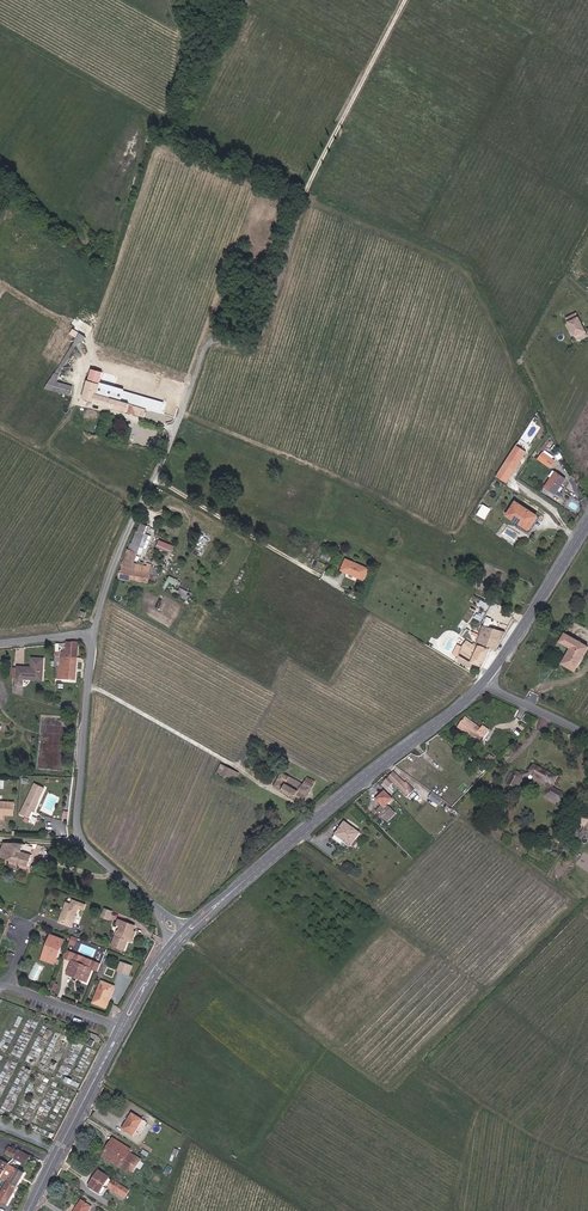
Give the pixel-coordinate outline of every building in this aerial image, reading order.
[(569,325),(579,320),(576,316),(566,321),(569,325)] [(579,320),(569,325),(568,325),(578,344),(587,339),(579,320)] [(52,373),(59,375),(62,368),(63,363),(81,335),(87,339),(91,333),(82,327),(76,336),(52,373)] [(121,394),(124,387),(91,377),(92,372),(90,371),(84,390),(95,394),(95,395),(144,410),(147,402),(121,394)] [(91,377),(124,387),(125,382),(92,372),(91,377)] [(47,381),(71,388),(74,380),(59,375),(52,373),(47,381)] [(171,401),(124,387),(121,394),(147,402),(174,411),(176,405),(170,403),(171,401)] [(544,449),(547,451),(553,443),(551,441),(544,449)] [(522,445),(500,473),(509,480),(531,452),(522,445)] [(554,469),(559,462),(547,454),(542,460),(554,469)] [(546,489),(556,497),(568,482),(558,474),(553,480),(546,489)] [(532,525),(537,519),(516,503),(512,509),(532,525)] [(478,514),(486,519),(492,508),(484,504),(478,514)] [(527,531),(532,525),(512,509),(506,516),(527,531)] [(134,533),(142,536),(145,529),(138,526),(134,533)] [(126,545),(135,549),(142,536),(134,533),(133,532),(126,545)] [(174,551),(176,544),(160,539),(158,546),(174,551)] [(132,566),(127,565),(135,549),(126,545),(123,549),(119,563),(118,563),(115,578),(128,581),(132,566)] [(341,569),(364,578),(369,568),(346,558),(341,569)] [(136,582),(144,584),(148,569),(148,566),(144,565),(143,568),(140,568),(136,582)] [(128,581),(136,582),(140,568),(132,566),(128,581)] [(144,584),(150,585),(154,571),(148,569),(144,584)] [(188,599),(191,593),(181,587),(177,593),(188,599)] [(494,649),(505,631),(485,621),(477,641),(491,647),(494,649)] [(576,667),(587,646),(587,642),(567,630),(563,638),(573,644),(564,660),(576,667)] [(457,654),(464,638),(459,635),(452,651),(457,654)] [(457,654),(483,664),(491,647),(477,641),(476,643),(464,638),(457,654)] [(65,656),(77,656),(77,640),(65,642),(65,656)] [(57,674),(76,674),(77,656),(65,656),(57,656),(57,674)] [(32,668),(18,667),(18,669),(17,678),(17,686),(23,686),(24,679),(29,680),(30,677),(40,678),(41,670),(44,670),(45,659),(32,659),(32,668)] [(29,680),(43,681),(44,670),(41,670),(40,678),(30,677),(29,680)] [(482,726),(480,729),(465,718),(458,726),(474,738),(476,735),(478,736),(484,727),(482,726)] [(478,736),(482,740),(489,731),(484,727),(478,736)] [(219,773),(228,777),(234,768),(225,763),(219,773)] [(559,776),(536,764),(532,772),(550,782),(552,788),(549,794),(561,800),(565,793),(555,787),(555,784),(559,776)] [(525,775),(517,770),(516,773),(510,782),(519,786),(525,775)] [(274,785),(304,802),(317,780),(309,775),(305,782),(300,780),(302,777),(290,771),(288,774),(281,771),(274,785)] [(513,771),(507,780),(510,782),(516,773),(513,771)] [(393,783),(410,798),(415,792),(407,784),(406,786),(393,774),(383,784),(387,788),(393,783)] [(391,800),(383,792),(374,801),(380,806),(382,809),(377,814),(385,822),(393,813),(385,805),(391,800)] [(433,792),(429,799),(439,805),(443,799),(433,792)] [(42,802),(31,797),(23,813),(32,818),(35,811),(37,812),(42,802)] [(14,814),(14,803),(0,802),(0,814),(4,814),(14,814)] [(351,840),(356,843),(364,830),(349,820),(340,833),(351,840)] [(349,844),(351,840),(340,833),(338,837),(349,844)] [(545,843),(551,846),(554,840),(547,838),(545,843)] [(1,847),(0,850),(0,856),(31,866),(36,855),(24,851),(27,844),(7,843),(5,848),(1,847)] [(73,905),(68,903),(61,923),(75,928),(81,909),(87,911),(88,905),(75,900),(73,905)] [(115,912),(107,908),(103,918),(111,920),(115,912)] [(127,939),(128,939),(132,928),(133,924),(117,918),(115,923),(120,925),(118,930),(116,935),(115,935),(111,944),(123,948),(127,939)] [(46,958),(57,962),(65,940),(52,935),(48,945),(51,946),(46,958)] [(56,964),(57,962),(46,958),(51,946),(48,945),(43,960),(56,964)] [(70,960),(73,953),(67,951),(64,958),(70,960)] [(100,963),(73,953),(70,960),(73,961),(68,974),(77,978),(78,976),(89,980),(93,969),(97,970),(100,963)] [(135,966),(123,961),(120,970),(132,976),(135,966)] [(37,981),(43,966),(35,963),(30,977),(37,981)] [(118,986),(103,980),(94,1003),(108,1009),(118,986)] [(122,1129),(131,1134),(140,1119),(131,1113),(122,1129)] [(131,1134),(135,1137),(144,1121),(140,1119),(131,1134)] [(135,1150),(115,1138),(104,1157),(129,1173),(140,1158),(133,1153),(135,1150)] [(29,1165),(33,1154),(22,1149),(21,1150),(11,1146),(8,1153),(29,1165)] [(29,1172),(4,1159),(1,1166),(2,1167),(0,1170),(0,1175),(0,1174),(6,1177),(12,1180),(8,1189),(3,1199),(15,1204),(29,1172)] [(90,1185),(100,1191),(104,1185),(109,1176),(99,1170),(90,1185)] [(116,1189),(119,1191),(123,1184),(113,1179),(109,1185),(116,1189)] [(119,1191),(116,1189),(115,1191),(125,1197),(130,1189),(123,1184),(119,1191)] [(84,1201),(78,1210),(93,1210),(94,1208),(84,1201)]
